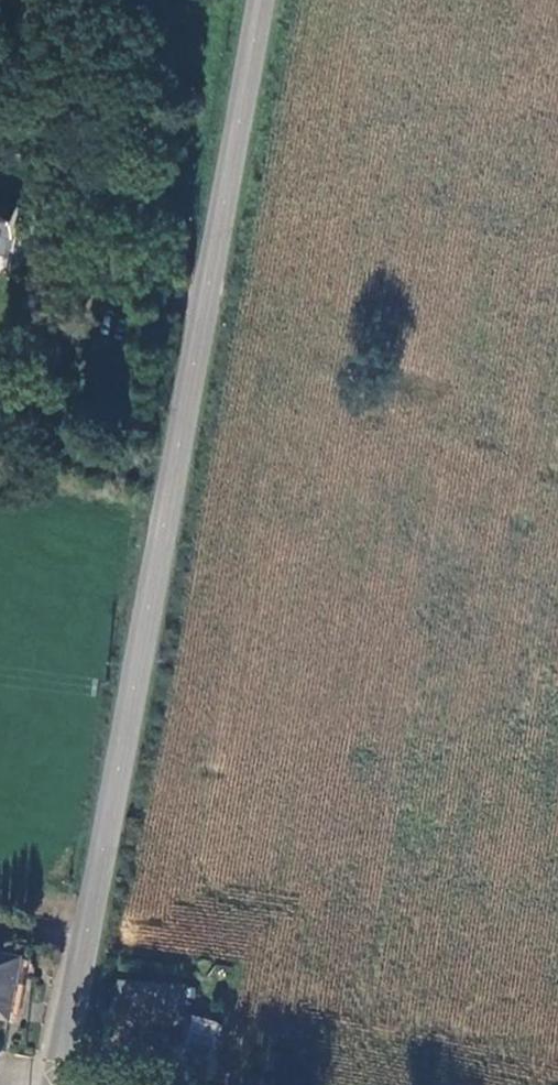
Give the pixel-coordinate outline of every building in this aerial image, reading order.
[(22,205),(0,201),(0,233),(17,236),(22,205)] [(29,960),(0,956),(0,1021),(16,1024),(29,960)] [(191,988),(122,982),(117,1020),(187,1028),(191,988)] [(226,1002),(230,986),(214,983),(210,999),(226,1002)] [(183,1084),(209,1084),(223,1031),(199,1023),(183,1084)]
